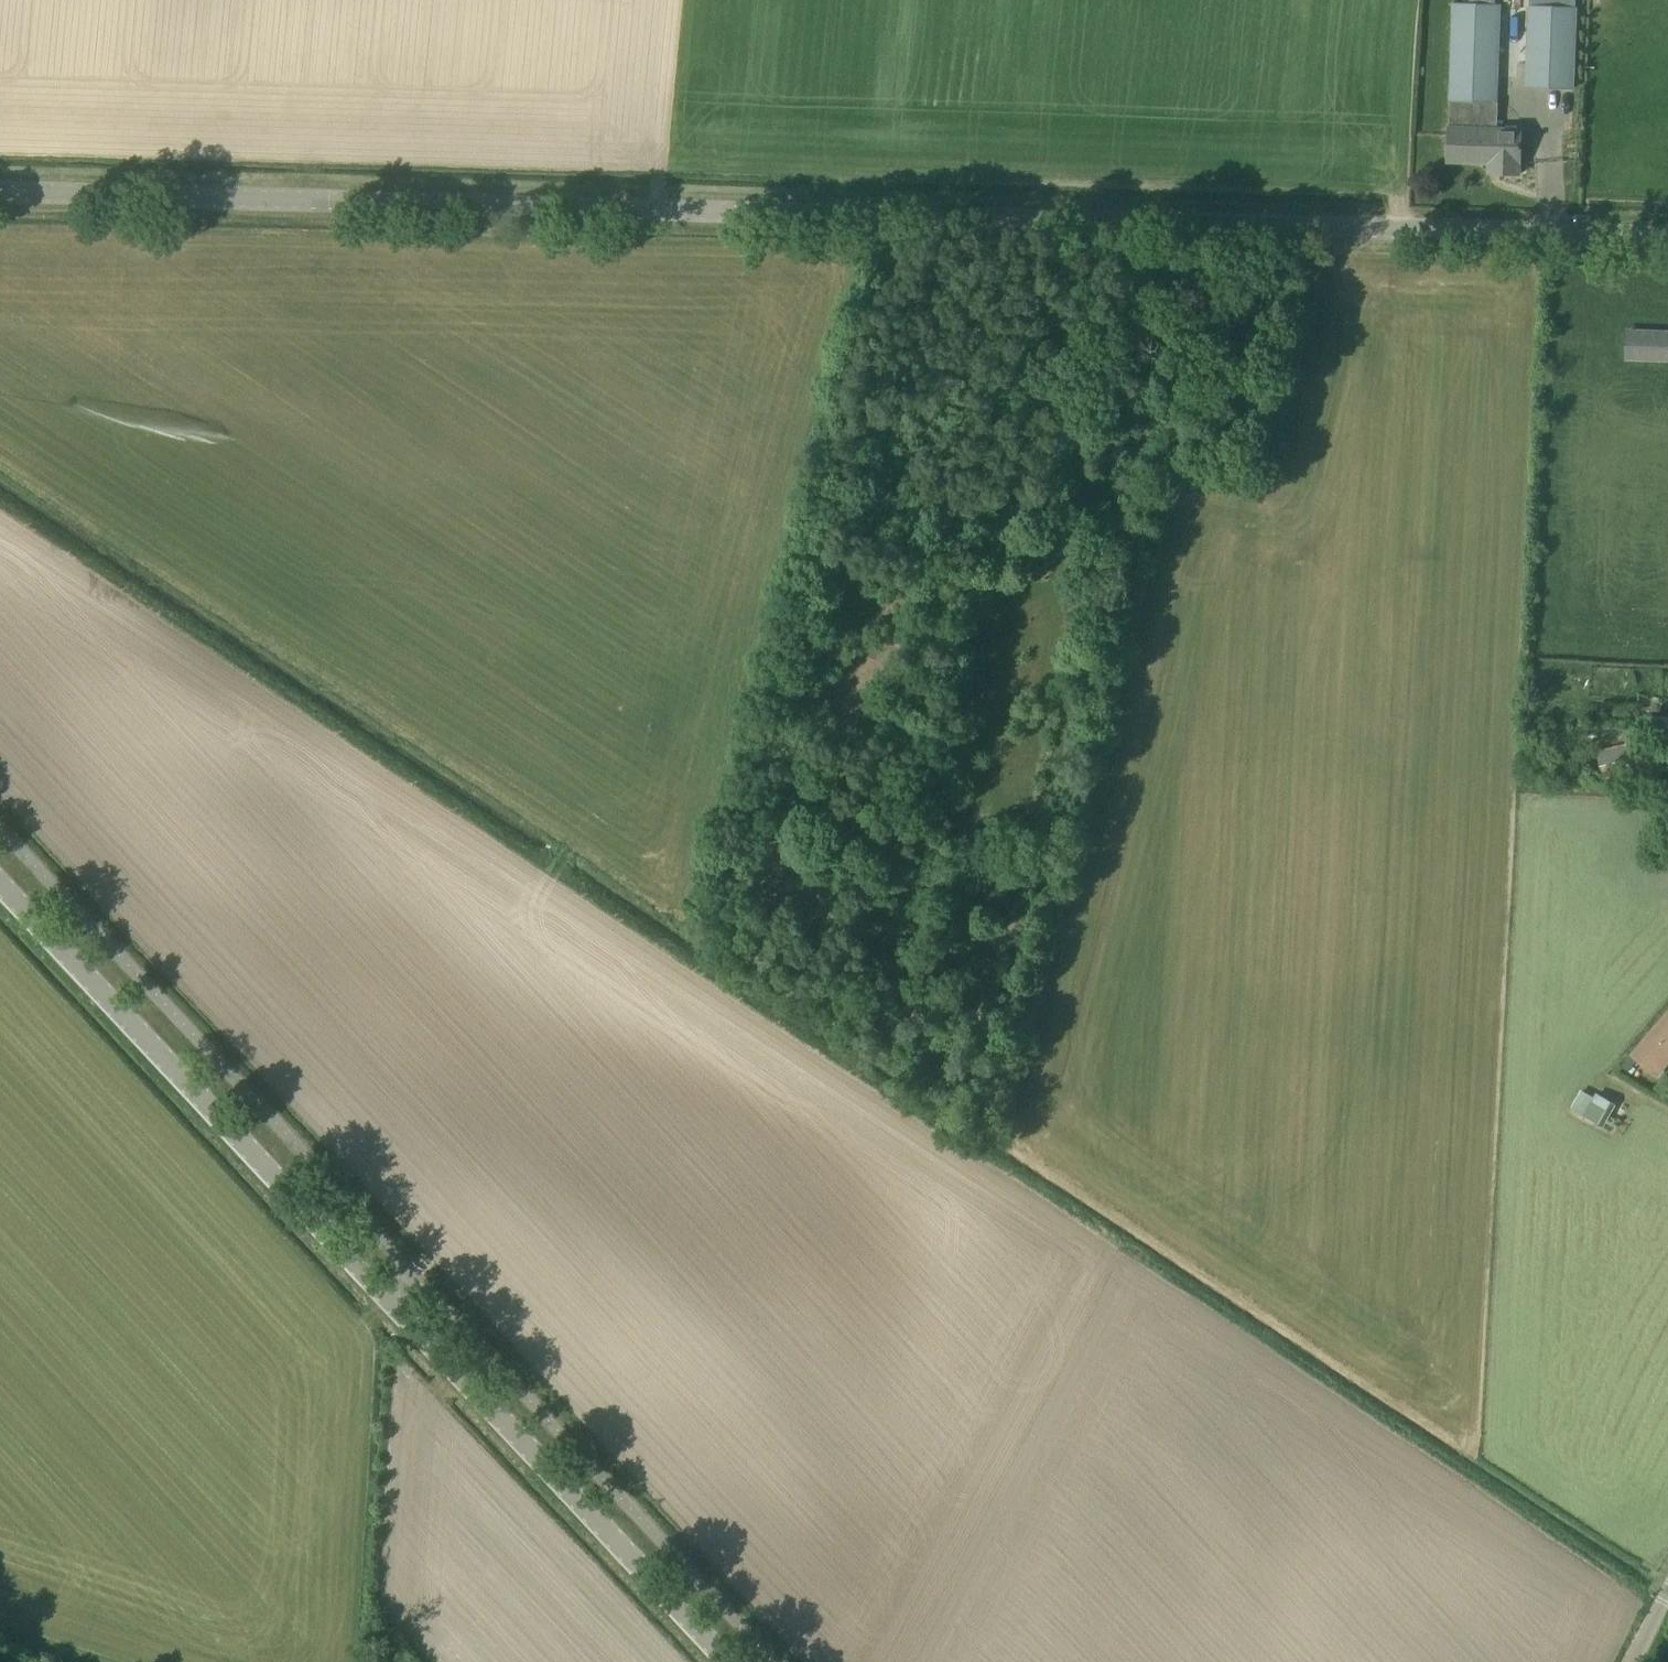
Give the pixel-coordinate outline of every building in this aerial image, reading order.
[(1454,3),(1450,100),(1495,101),(1499,4),(1454,3)] [(1573,88),(1575,5),(1530,4),(1526,86),(1573,88)] [(1519,174),(1521,129),(1495,128),(1448,126),(1447,161),(1500,162),(1500,173),(1519,174)] [(1625,714),(1625,727),(1667,728),(1667,716),(1625,714)] [(1605,777),(1659,765),(1652,736),(1598,748),(1605,777)] [(1629,1053),(1655,1075),(1667,1059),(1667,1007),(1629,1053)] [(1617,1104),(1597,1091),(1594,1096),(1583,1114),(1603,1127),(1617,1104)]
